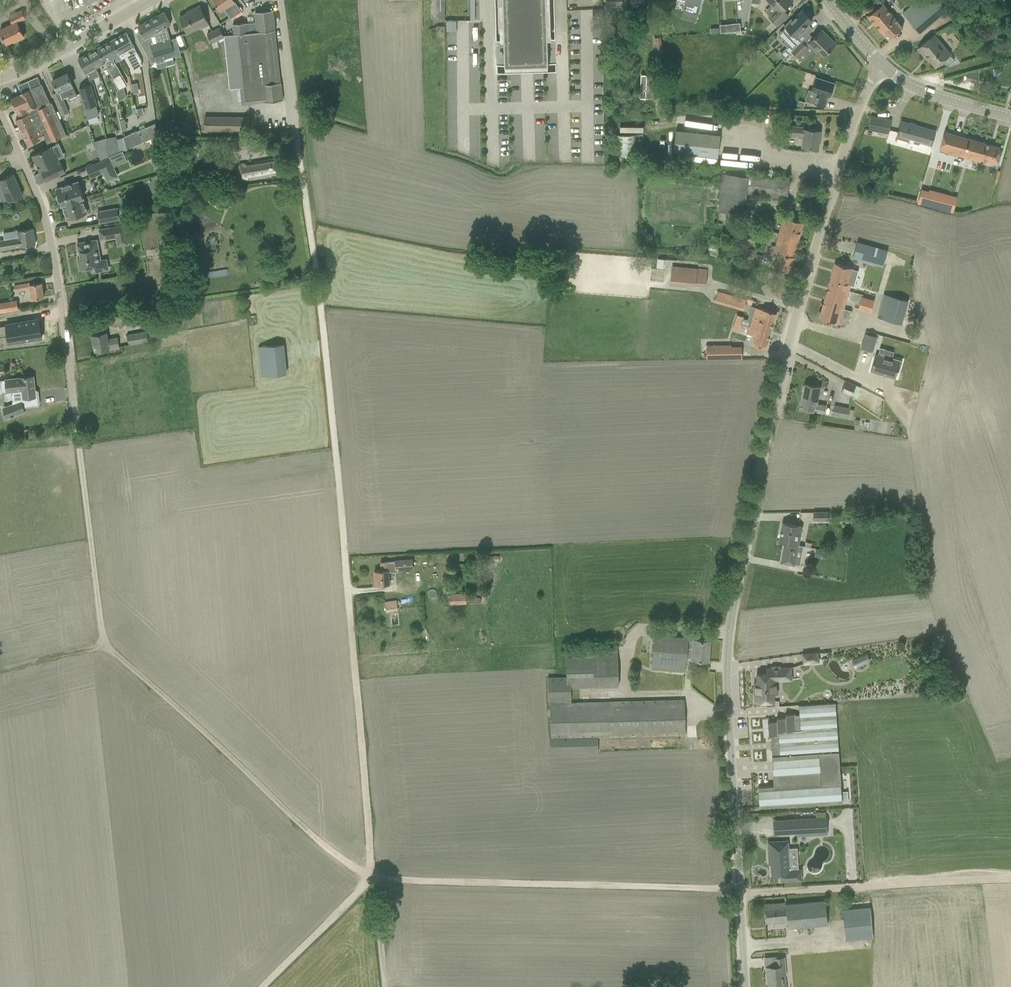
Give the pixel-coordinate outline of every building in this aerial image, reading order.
[(220,11),(224,9),(230,19),(241,11),(234,0),(213,0),(220,11)] [(445,18),(445,0),(437,0),(438,18),(445,18)] [(495,74),(555,73),(553,0),(492,0),(495,74)] [(678,0),(685,2),(683,10),(697,14),(701,1),(701,0),(678,0)] [(778,26),(788,15),(783,10),(793,1),(792,0),(767,0),(776,9),(768,17),(778,26)] [(922,17),(931,9),(928,6),(935,0),(918,0),(914,3),(921,12),(910,22),(920,34),(930,25),(922,17)] [(882,31),(889,39),(902,28),(882,4),(868,16),(881,31),(882,31)] [(179,17),(183,26),(187,33),(201,26),(201,28),(209,24),(200,5),(191,10),(192,11),(179,17)] [(9,17),(12,24),(0,30),(7,43),(13,40),(14,41),(24,37),(17,22),(26,18),(22,10),(9,17)] [(281,83),(281,82),(280,82),(274,30),(275,30),(273,11),(273,10),(254,12),(254,13),(255,22),(246,23),(233,24),(233,25),(234,34),(224,35),(230,89),(241,87),(242,104),(264,102),(283,100),(282,100),(281,83)] [(800,32),(812,20),(810,18),(811,16),(806,11),(805,12),(802,10),(792,20),(791,19),(792,19),(791,19),(784,26),(792,33),(783,43),(787,47),(781,53),(785,57),(805,37),(800,32)] [(170,39),(168,31),(166,31),(164,28),(171,24),(164,12),(138,26),(147,42),(141,45),(148,58),(173,51),(176,58),(181,56),(179,49),(174,50),(171,39),(170,39)] [(456,20),(447,20),(447,30),(456,30),(456,20)] [(223,37),(224,37),(220,28),(207,34),(211,43),(218,40),(219,42),(224,40),(223,37)] [(807,44),(815,52),(817,50),(823,56),(835,44),(827,36),(828,36),(822,30),(807,44)] [(134,47),(134,46),(126,32),(112,40),(119,55),(125,52),(134,69),(143,64),(134,47)] [(925,42),(918,49),(924,56),(925,55),(935,67),(942,60),(947,66),(954,60),(950,54),(934,35),(925,42)] [(122,75),(113,58),(119,55),(112,40),(97,48),(107,67),(114,80),(122,75)] [(809,46),(803,41),(792,51),(798,57),(809,46)] [(105,67),(107,67),(97,48),(78,59),(90,80),(100,75),(96,67),(103,63),(105,67)] [(67,73),(53,80),(58,91),(53,93),(57,103),(59,107),(62,114),(68,111),(65,104),(62,98),(69,95),(70,97),(77,94),(72,85),(67,73)] [(832,95),(834,86),(833,86),(834,83),(816,77),(811,91),(817,93),(814,103),(824,107),(828,96),(830,97),(831,94),(832,95)] [(90,84),(79,88),(81,94),(80,94),(80,93),(79,93),(87,119),(99,116),(97,107),(90,84)] [(11,99),(19,118),(16,119),(28,145),(45,137),(47,143),(66,135),(56,112),(52,103),(50,104),(41,85),(21,94),(22,95),(19,97),(18,96),(11,99)] [(124,87),(116,91),(119,101),(126,97),(124,87)] [(868,129),(878,131),(889,133),(889,130),(891,120),(871,116),(868,129)] [(205,130),(249,130),(249,117),(205,117),(205,130)] [(909,138),(931,144),(935,132),(901,122),(897,138),(908,141),(909,138)] [(802,147),(808,148),(818,149),(820,131),(804,129),(804,127),(785,125),(784,135),(803,137),(802,147)] [(151,138),(146,127),(140,129),(142,142),(151,138)] [(123,137),(126,149),(142,142),(140,129),(123,137)] [(673,151),(717,156),(720,135),(676,129),(673,151)] [(974,157),(995,163),(1000,147),(945,132),(940,150),(974,159),(974,157)] [(636,135),(614,135),(614,160),(636,160),(636,135)] [(230,148),(254,149),(254,140),(231,140),(230,148)] [(106,144),(96,147),(100,161),(109,158),(107,148),(106,144)] [(118,145),(107,148),(109,158),(120,153),(119,149),(118,145)] [(42,171),(46,181),(65,172),(61,163),(59,163),(58,161),(59,161),(56,154),(54,155),(50,147),(49,148),(48,146),(41,149),(42,151),(32,155),(33,157),(32,158),(35,164),(36,164),(39,170),(42,169),(43,171),(42,171)] [(86,167),(90,177),(113,168),(109,158),(100,161),(86,167)] [(265,174),(282,171),(280,158),(238,165),(241,180),(265,176),(265,174)] [(212,168),(213,176),(226,174),(224,166),(212,168)] [(9,201),(22,196),(12,174),(0,179),(0,182),(9,201)] [(747,193),(777,197),(787,198),(789,181),(749,176),(747,193)] [(162,178),(151,181),(155,192),(163,189),(162,178)] [(61,205),(62,204),(82,198),(83,198),(78,181),(70,184),(62,186),(56,189),(58,195),(56,196),(58,203),(60,202),(61,205)] [(220,181),(213,191),(221,197),(228,186),(220,181)] [(921,190),(918,203),(944,210),(947,197),(921,190)] [(62,204),(67,219),(73,217),(74,219),(81,216),(81,215),(87,213),(82,198),(62,204)] [(97,211),(99,222),(119,219),(117,208),(97,211)] [(778,256),(774,268),(789,272),(794,257),(793,257),(803,223),(784,218),(776,246),(772,245),(770,253),(778,256)] [(98,229),(100,240),(116,237),(118,246),(128,244),(125,225),(98,229)] [(35,244),(33,228),(3,233),(5,239),(0,240),(0,250),(35,244)] [(78,257),(80,269),(92,267),(92,269),(102,268),(98,250),(96,251),(94,240),(77,243),(79,252),(79,251),(80,256),(78,257)] [(727,242),(724,255),(751,263),(755,250),(727,242)] [(857,242),(853,257),(883,265),(887,251),(857,242)] [(158,247),(160,264),(169,263),(166,246),(158,247)] [(851,268),(835,263),(819,318),(839,324),(849,285),(853,286),(858,270),(851,269),(851,268)] [(670,285),(686,286),(686,283),(706,285),(707,270),(673,266),(670,285)] [(14,285),(15,291),(30,288),(32,299),(44,297),(42,282),(30,284),(30,283),(14,285)] [(714,301),(743,310),(745,300),(717,291),(714,301)] [(878,317),(903,323),(909,300),(884,293),(878,317)] [(858,309),(871,312),(874,301),(861,297),(858,309)] [(18,309),(17,300),(0,303),(0,312),(18,309)] [(766,349),(776,313),(761,309),(760,310),(758,309),(753,310),(750,321),(743,319),(744,317),(737,315),(733,329),(739,331),(741,325),(748,328),(746,333),(755,336),(752,345),(766,349)] [(110,318),(111,326),(141,320),(139,312),(110,318)] [(43,319),(11,324),(14,341),(45,335),(43,319)] [(127,335),(129,345),(149,341),(147,331),(127,335)] [(92,335),(95,351),(119,346),(117,338),(107,339),(106,332),(92,335)] [(258,346),(261,376),(286,374),(283,344),(258,346)] [(731,359),(731,345),(706,345),(707,359),(731,359)] [(875,355),(871,371),(895,378),(897,371),(899,372),(902,360),(891,357),(891,359),(875,355)] [(13,403),(13,404),(16,414),(24,411),(23,407),(24,407),(39,406),(37,390),(35,391),(33,376),(0,380),(2,392),(12,391),(13,403)] [(841,392),(851,397),(856,385),(846,381),(841,392)] [(800,408),(824,413),(826,405),(815,403),(818,387),(805,384),(800,408)] [(848,418),(848,417),(852,418),(854,410),(850,409),(850,408),(834,405),(832,415),(848,418)] [(814,511),(814,520),(828,520),(828,511),(814,511)] [(785,543),(781,562),(795,565),(797,551),(802,552),(804,546),(799,545),(802,526),(782,522),(779,542),(785,543)] [(413,568),(413,559),(395,561),(397,561),(397,569),(413,568)] [(397,569),(397,561),(395,561),(388,562),(388,561),(380,562),(381,570),(374,571),(376,586),(390,585),(388,571),(392,571),(397,571),(397,570),(397,569)] [(449,594),(450,604),(466,603),(466,593),(449,594)] [(384,602),(386,612),(398,610),(396,600),(384,602)] [(708,660),(710,640),(694,639),(694,640),(688,640),(688,638),(655,635),(652,669),(685,672),(686,661),(692,662),(693,659),(708,660)] [(550,738),(550,754),(598,752),(598,737),(685,734),(684,700),(684,699),(682,699),(682,700),(571,703),(571,687),(618,686),(617,652),(566,654),(567,677),(547,677),(548,701),(549,701),(549,704),(550,704),(551,738),(550,738)] [(803,654),(804,664),(819,662),(817,652),(803,654)] [(867,653),(852,660),(855,668),(871,662),(867,653)] [(766,669),(766,674),(756,674),(757,686),(754,686),(755,702),(764,702),(764,704),(772,703),(772,702),(774,701),(773,687),(777,687),(777,680),(792,680),(791,668),(780,668),(780,666),(772,667),(772,668),(766,669)] [(772,756),(772,762),(774,786),(758,787),(759,807),(842,802),(841,792),(836,705),(799,708),(800,719),(796,720),(796,714),(785,715),(786,718),(776,718),(776,719),(777,719),(777,721),(768,722),(769,736),(778,735),(780,755),(772,756)] [(816,818),(785,820),(785,833),(796,833),(807,832),(807,835),(827,834),(827,817),(825,817),(816,818)] [(788,841),(768,842),(769,861),(771,861),(771,865),(771,876),(780,876),(780,881),(802,880),(801,869),(798,869),(797,859),(797,848),(789,849),(788,841)] [(764,904),(765,922),(787,922),(787,928),(828,924),(825,900),(786,904),(786,903),(764,904)] [(871,907),(843,910),(844,920),(846,939),(873,937),(871,907)] [(768,986),(785,986),(784,975),(786,975),(784,958),(771,959),(772,967),(766,967),(768,986)]
